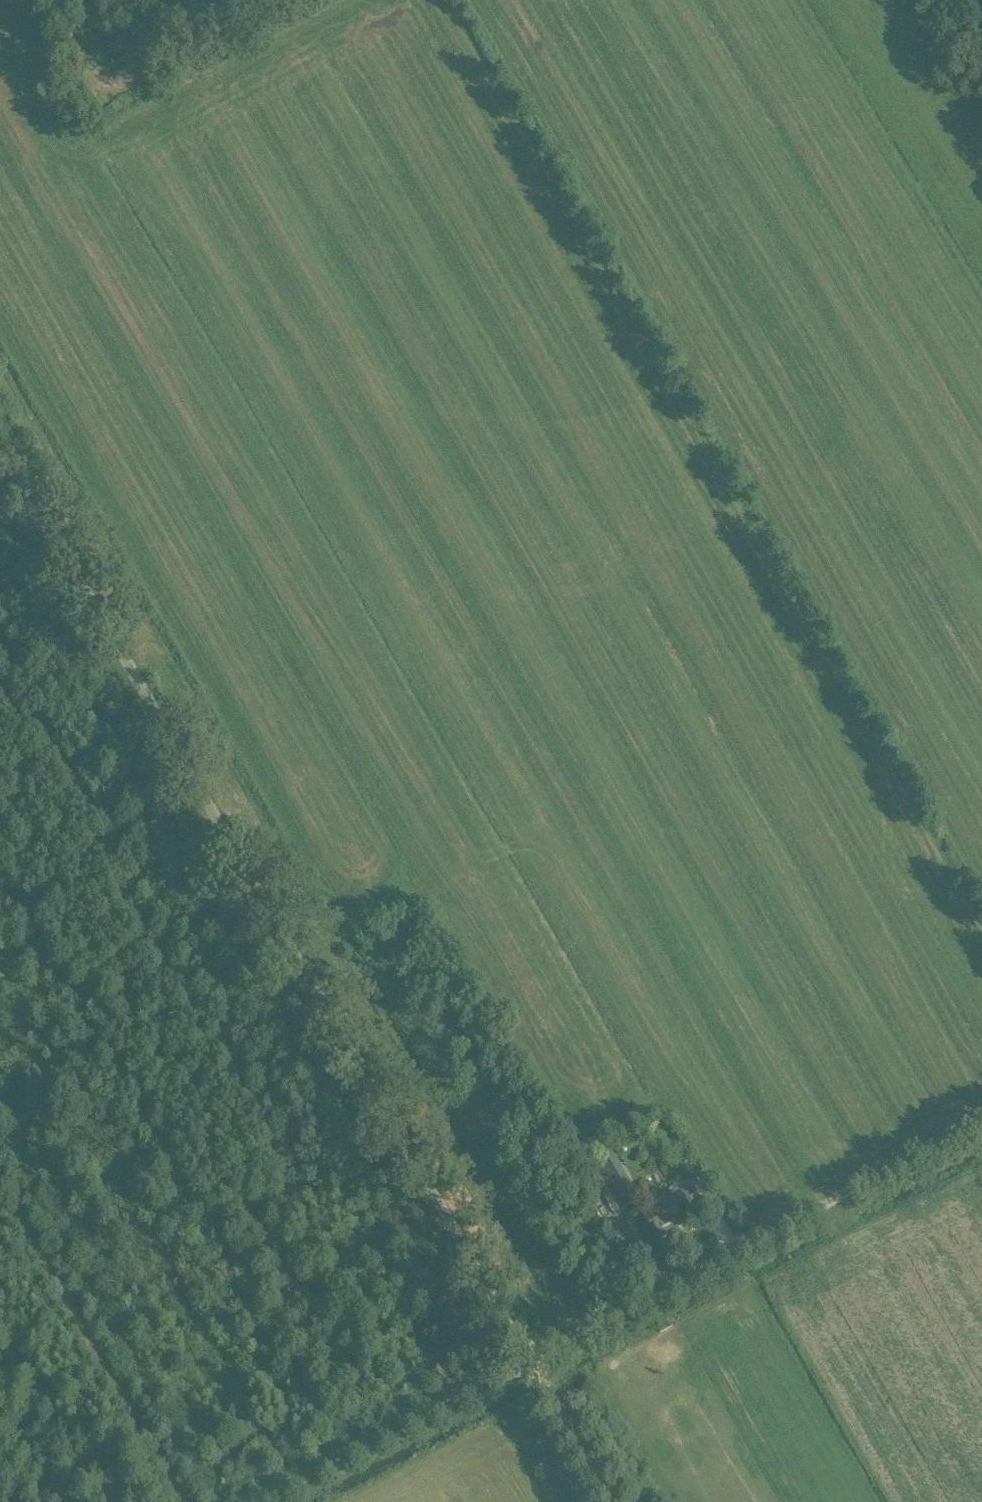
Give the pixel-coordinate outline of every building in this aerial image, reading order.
[(622,1213),(642,1202),(616,1156),(597,1167),(622,1213)] [(657,1243),(674,1233),(689,1224),(684,1217),(693,1212),(680,1191),(640,1214),(657,1243)]
